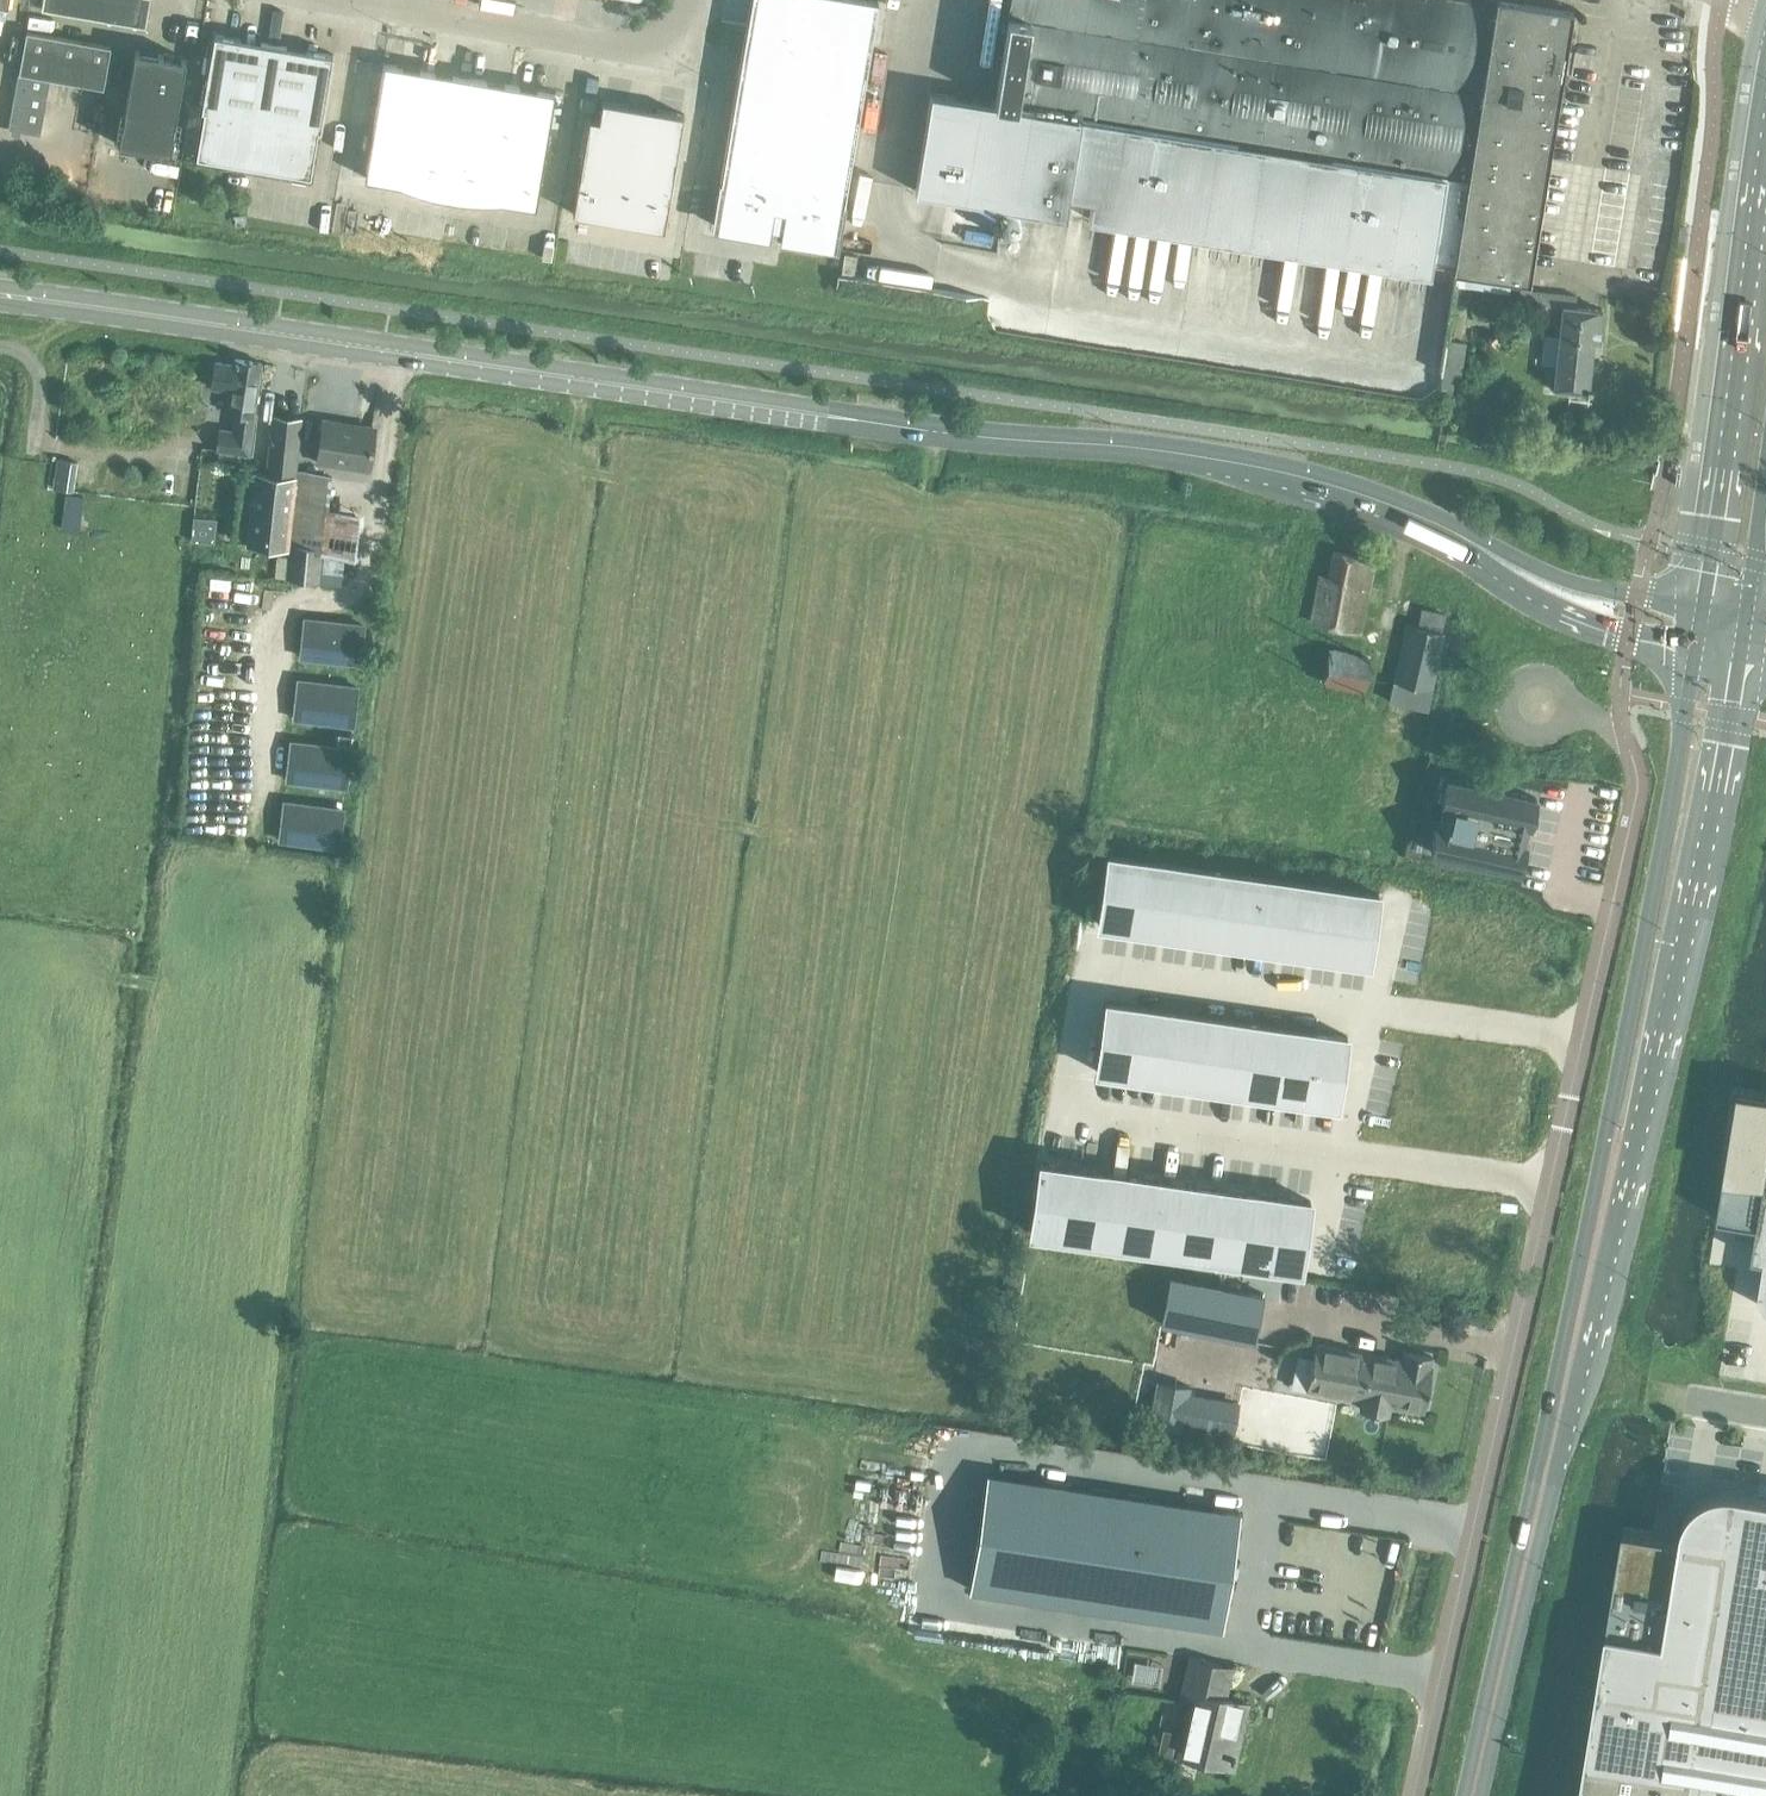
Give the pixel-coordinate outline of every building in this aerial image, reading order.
[(1,3),(8,4),(8,0),(0,0),(0,9),(1,3)] [(41,5),(145,22),(149,0),(42,0),(41,5)] [(717,221),(716,224),(719,225),(719,228),(761,235),(762,232),(765,232),(765,229),(786,232),(785,236),(788,236),(788,239),(830,247),(830,243),(834,244),(834,241),(837,241),(844,206),(840,205),(841,202),(844,203),(878,0),(751,0),(720,182),(723,182),(723,185),(720,185),(714,220),(717,221)] [(915,190),(1065,214),(1068,196),(1092,199),(1089,218),(1430,273),(1432,260),(1454,264),(1454,265),(1526,276),(1571,9),(1520,2),(1521,0),(1011,0),(995,100),(995,103),(931,92),(915,190)] [(26,31),(16,87),(9,128),(40,133),(50,78),(102,87),(111,46),(26,31)] [(193,158),(311,178),(332,54),(214,34),(193,158)] [(118,144),(169,153),(186,58),(135,49),(118,144)] [(499,199),(536,206),(555,91),(384,63),(365,177),(400,182),(422,190),(435,193),(450,197),(466,199),(481,200),(499,199)] [(595,112),(597,98),(583,96),(581,110),(595,112)] [(571,215),(660,231),(681,117),(599,103),(596,121),(586,120),(571,215)] [(1520,289),(1518,303),(1562,308),(1554,385),(1557,386),(1556,391),(1570,393),(1571,387),(1591,389),(1591,384),(1588,384),(1593,339),(1599,340),(1602,309),(1576,306),(1577,295),(1520,289)] [(1448,337),(1439,391),(1452,393),(1456,374),(1460,375),(1467,341),(1448,337)] [(234,431),(219,429),(216,450),(249,455),(255,416),(254,416),(262,362),(235,357),(234,364),(216,361),(212,386),(230,389),(227,412),(237,413),(234,431)] [(248,544),(289,548),(296,476),(302,418),(273,415),(267,473),(256,472),(248,544)] [(77,462),(57,459),(53,488),(72,491),(77,462)] [(1321,575),(1311,620),(1335,625),(1348,628),(1359,630),(1375,560),(1334,551),(1328,576),(1321,575)] [(1408,623),(1391,702),(1433,711),(1450,632),(1408,623)] [(1327,648),(1318,686),(1360,695),(1369,658),(1343,652),(1348,628),(1335,625),(1330,649),(1327,648)] [(1445,804),(1440,825),(1437,824),(1431,849),(1519,869),(1525,844),(1522,844),(1526,823),(1529,824),(1535,799),(1447,779),(1442,804),(1445,804)] [(1098,924),(1129,928),(1139,858),(1108,854),(1098,924)] [(1169,863),(1139,858),(1129,928),(1159,933),(1169,863)] [(1159,933),(1189,937),(1199,867),(1169,863),(1159,933)] [(1189,937),(1218,941),(1229,871),(1199,867),(1189,937)] [(1229,871),(1218,941),(1248,945),(1258,875),(1229,871)] [(1288,879),(1258,875),(1248,945),(1278,950),(1288,879)] [(1288,879),(1278,950),(1308,954),(1318,884),(1288,879)] [(1337,958),(1347,888),(1318,884),(1308,954),(1337,958)] [(1378,892),(1347,888),(1337,958),(1368,963),(1378,892)] [(1137,1005),(1106,1001),(1096,1071),(1127,1075),(1137,1005)] [(1127,1075),(1157,1080),(1167,1009),(1137,1005),(1127,1075)] [(1157,1080),(1187,1084),(1197,1014),(1167,1009),(1157,1080)] [(1187,1084),(1217,1088),(1227,1018),(1197,1014),(1187,1084)] [(1256,1022),(1227,1018),(1217,1088),(1246,1092),(1256,1022)] [(1256,1022),(1246,1092),(1276,1097),(1286,1026),(1256,1022)] [(1276,1097),(1306,1101),(1316,1031),(1286,1026),(1276,1097)] [(1316,1031),(1306,1101),(1337,1105),(1347,1035),(1316,1031)] [(1717,1217),(1757,1223),(1752,1256),(1764,1258),(1759,1284),(1759,1288),(1759,1291),(1759,1294),(1760,1297),(1761,1300),(1763,1302),(1765,1305),(1765,1306),(1765,1090),(1736,1111),(1734,1111),(1717,1217)] [(1071,1166),(1040,1161),(1030,1232),(1061,1236),(1071,1166)] [(1061,1236),(1091,1240),(1101,1170),(1071,1166),(1061,1236)] [(1091,1240),(1120,1245),(1131,1174),(1101,1170),(1091,1240)] [(1131,1174),(1120,1245),(1150,1249),(1160,1179),(1131,1174)] [(1160,1179),(1150,1249),(1180,1253),(1190,1183),(1160,1179)] [(1180,1253),(1210,1257),(1220,1187),(1190,1183),(1180,1253)] [(1210,1257),(1239,1262),(1249,1191),(1220,1187),(1210,1257)] [(1249,1191),(1239,1262),(1269,1266),(1279,1196),(1249,1191)] [(1279,1196),(1269,1266),(1300,1270),(1310,1200),(1279,1196)] [(1264,1293),(1170,1274),(1160,1321),(1254,1341),(1264,1293)] [(1402,1359),(1316,1343),(1307,1388),(1362,1398),(1360,1407),(1389,1413),(1390,1404),(1424,1410),(1433,1365),(1431,1364),(1432,1356),(1404,1350),(1402,1359)] [(1238,1405),(1189,1395),(1190,1386),(1157,1379),(1149,1426),(1231,1442),(1238,1405)] [(989,1473),(971,1590),(1013,1596),(1218,1628),(1226,1575),(1235,1576),(1237,1564),(1227,1563),(1235,1510),(1031,1479),(989,1473)] [(1739,1490),(1725,1491),(1712,1496),(1701,1503),(1691,1513),(1683,1525),(1678,1538),(1652,1534),(1625,1529),(1581,1795),(1765,1795),(1765,1494),(1739,1490)] [(1191,1701),(1179,1754),(1233,1766),(1248,1701),(1216,1694),(1223,1664),(1190,1656),(1180,1698),(1191,1701)]
